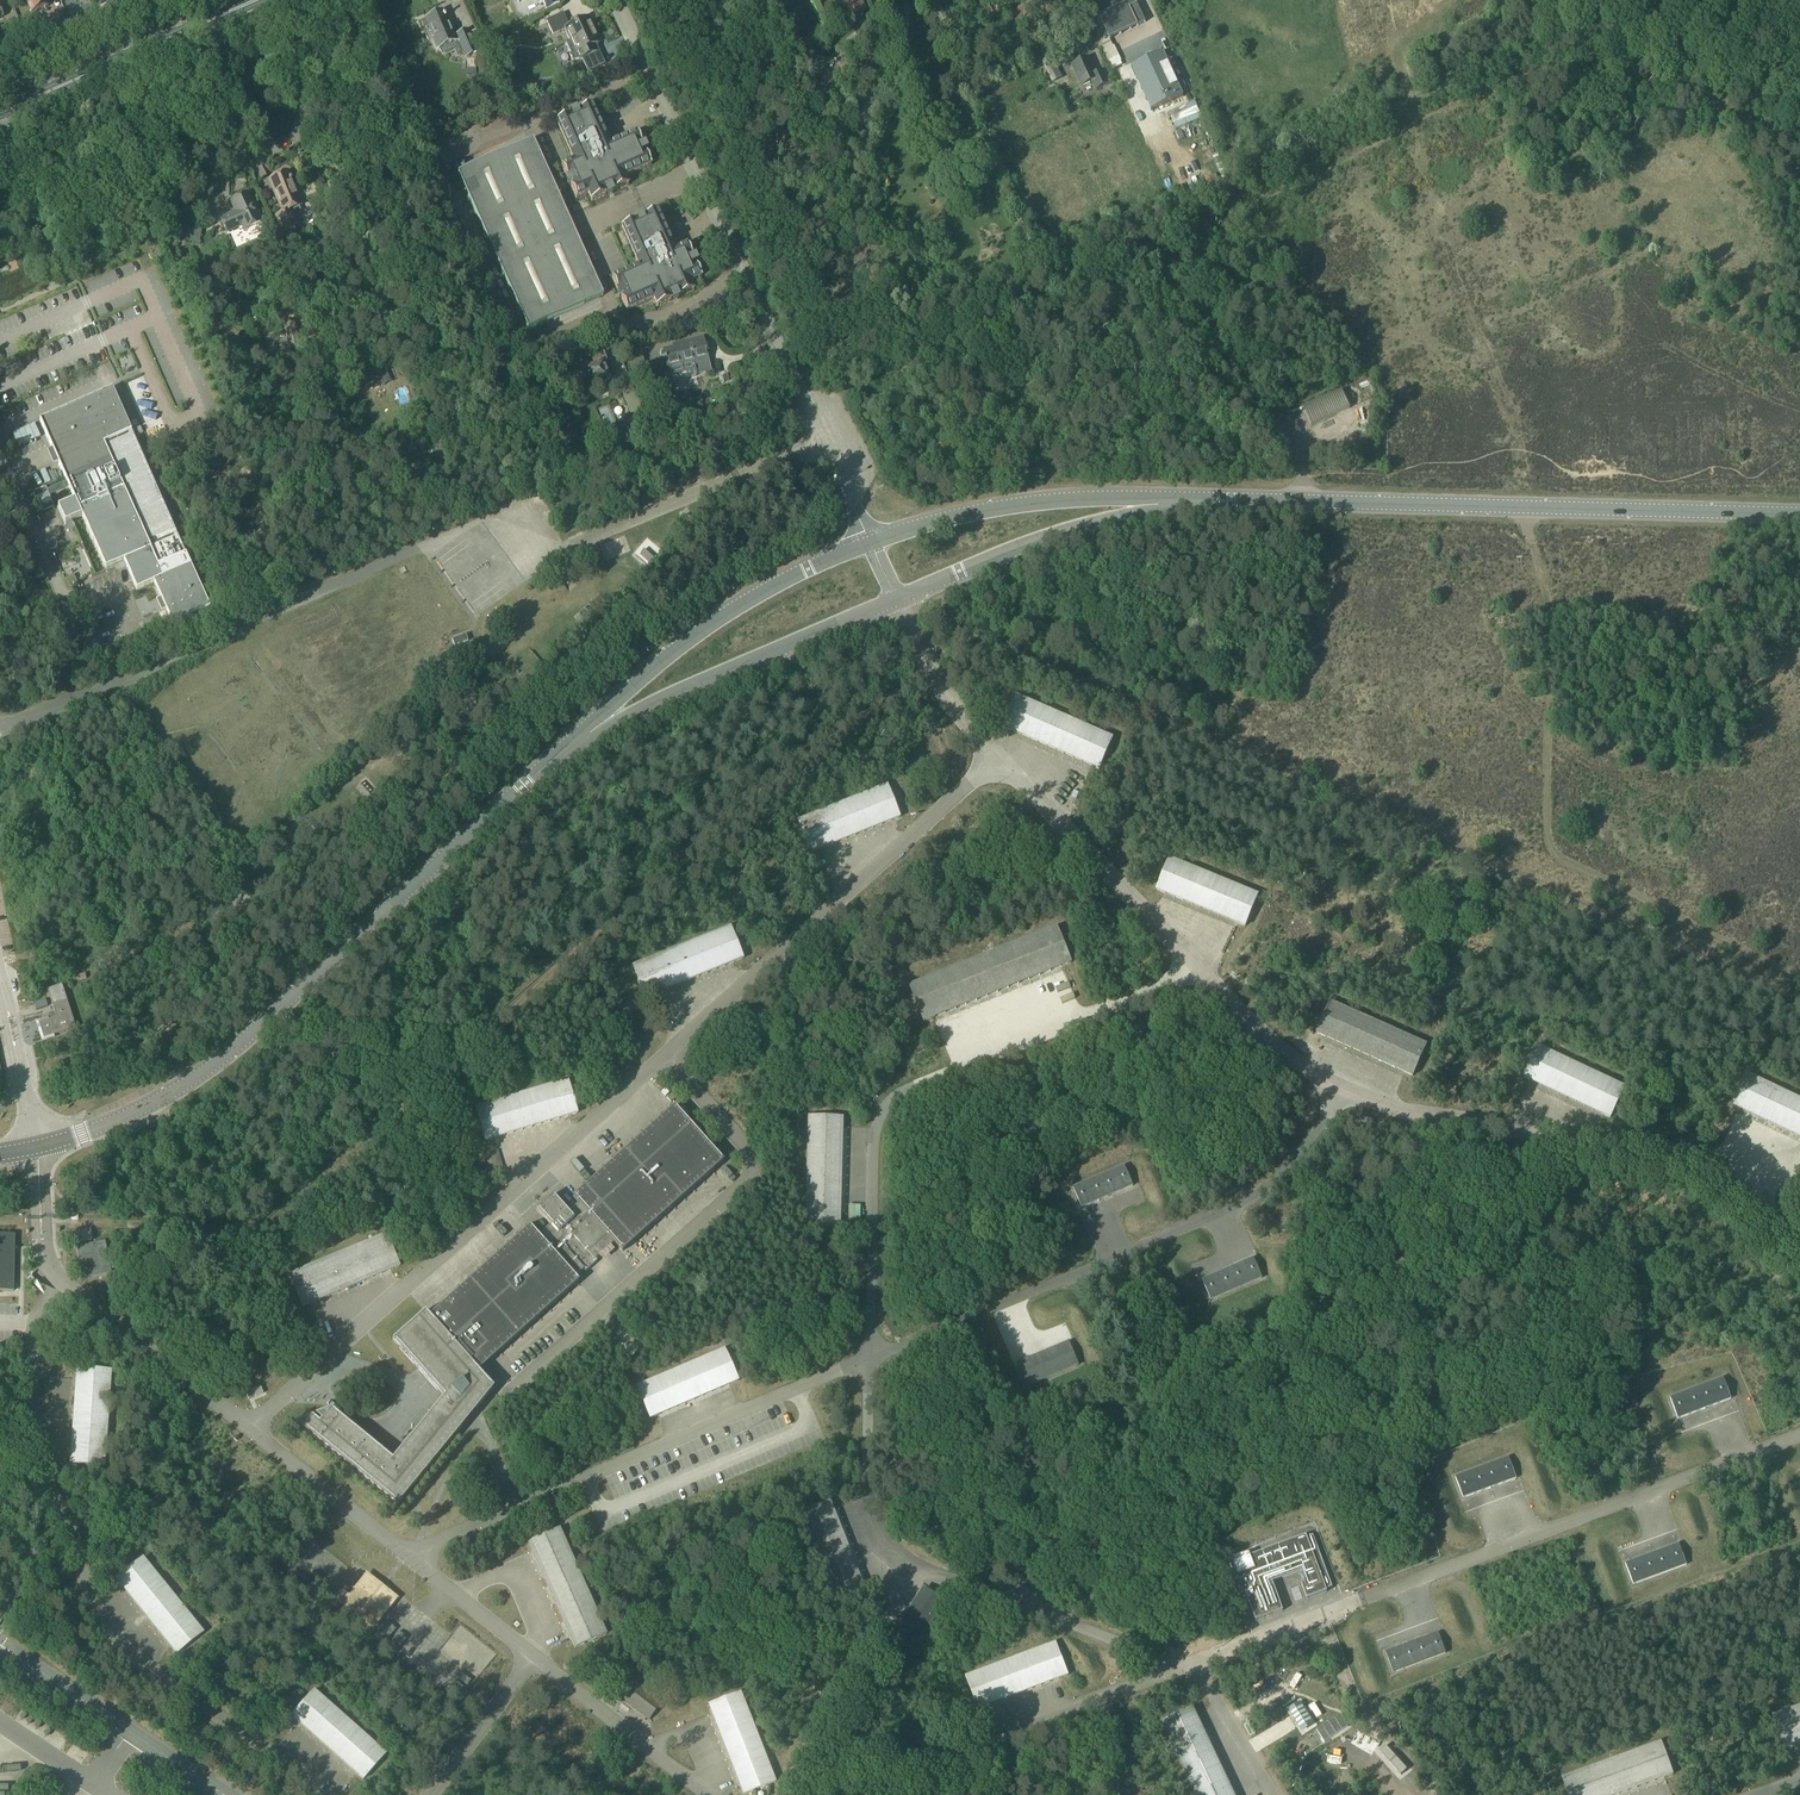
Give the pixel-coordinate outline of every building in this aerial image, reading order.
[(32,15),(46,9),(45,5),(50,2),(50,0),(25,0),(32,15)] [(539,5),(542,4),(545,11),(559,4),(557,0),(537,0),(539,5)] [(853,16),(866,10),(861,0),(845,0),(853,16)] [(1135,1),(1099,17),(1105,30),(1109,40),(1110,39),(1145,23),(1138,7),(1135,1)] [(941,7),(935,10),(941,22),(947,19),(941,7)] [(436,51),(456,43),(457,45),(458,44),(465,59),(478,54),(477,52),(483,49),(475,31),(469,34),(468,31),(455,36),(444,11),(425,19),(433,38),(431,40),(436,51)] [(569,43),(594,31),(588,19),(567,28),(561,15),(545,22),(552,37),(564,31),(569,43)] [(824,34),(821,27),(812,31),(816,38),(824,34)] [(581,61),(581,60),(587,74),(603,66),(594,47),(599,44),(594,31),(569,43),(565,45),(570,56),(569,57),(571,62),(581,61)] [(1133,68),(1153,112),(1185,97),(1180,86),(1181,85),(1171,63),(1170,63),(1165,53),(1133,68)] [(1097,90),(1111,84),(1105,70),(1098,73),(1091,57),(1074,64),(1083,86),(1094,82),(1097,90)] [(1052,58),(1045,62),(1055,82),(1063,79),(1052,58)] [(569,117),(559,122),(555,124),(573,163),(561,168),(566,180),(567,180),(568,182),(566,183),(568,187),(570,186),(571,188),(570,189),(576,201),(587,196),(591,203),(605,197),(605,196),(606,195),(607,198),(612,195),(611,193),(613,192),(613,193),(627,187),(624,179),(651,167),(645,155),(644,155),(643,154),(645,153),(643,148),(641,149),(640,147),(641,147),(636,135),(609,147),(597,120),(591,107),(577,114),(578,115),(576,115),(575,113),(570,115),(571,118),(569,118),(569,117)] [(442,117),(439,115),(432,112),(427,125),(437,129),(442,117)] [(391,123),(380,128),(386,142),(397,138),(391,123)] [(532,142),(457,176),(527,331),(602,298),(579,247),(569,252),(555,219),(565,215),(532,142)] [(298,227),(294,219),(298,217),(300,213),(298,209),(302,207),(287,177),(269,185),(283,215),(275,219),(283,234),(298,227)] [(261,224),(247,196),(230,204),(235,214),(220,222),(226,234),(241,227),(244,232),(261,224)] [(621,229),(638,268),(611,280),(617,293),(618,292),(619,294),(616,295),(619,300),(621,299),(622,300),(621,301),(626,313),(653,301),(656,309),(670,303),(670,302),(672,301),(673,303),(677,301),(677,299),(678,298),(679,299),(693,293),(689,285),(701,279),(696,267),(695,268),(694,266),(696,265),(694,260),(692,261),(691,259),(692,259),(686,247),(675,252),(657,213),(643,219),(643,220),(642,221),(641,219),(636,221),(637,223),(635,224),(635,223),(621,229)] [(223,305),(232,300),(228,291),(218,295),(223,305)] [(295,321),(284,324),(290,350),(301,348),(295,321)] [(673,350),(662,352),(664,361),(666,369),(668,368),(671,377),(690,372),(691,378),(696,377),(694,371),(695,371),(694,367),(697,366),(697,365),(696,364),(698,364),(707,362),(702,340),(672,346),(673,350)] [(640,348),(627,353),(631,361),(643,355),(640,348)] [(579,381),(584,379),(589,390),(609,383),(606,373),(608,372),(602,357),(590,361),(593,368),(588,370),(586,365),(575,369),(579,381)] [(386,371),(377,375),(382,387),(392,382),(386,371)] [(632,388),(621,393),(630,416),(633,415),(635,419),(644,415),(632,388)] [(111,389),(39,422),(74,501),(61,507),(58,508),(58,509),(65,524),(70,522),(81,517),(104,571),(105,571),(123,563),(126,569),(129,577),(135,590),(136,592),(153,584),(159,599),(165,611),(168,618),(172,628),(209,612),(130,432),(112,391),(111,389)] [(139,427),(136,421),(129,424),(132,430),(139,427)] [(644,425),(634,423),(632,433),(642,435),(644,425)] [(137,437),(143,434),(140,428),(134,431),(137,437)] [(607,440),(611,450),(628,443),(624,433),(607,440)] [(454,647),(468,642),(466,635),(452,640),(454,647)] [(458,668),(465,655),(453,649),(446,662),(458,668)] [(1002,729),(1100,772),(1114,739),(1017,696),(1002,729)] [(809,856),(899,820),(886,786),(796,822),(809,856)] [(1155,892),(1245,929),(1259,895),(1169,858),(1155,892)] [(644,1000),(742,961),(729,928),(631,967),(644,1000)] [(923,1024),(1072,965),(1058,928),(909,987),(923,1024)] [(76,1029),(62,986),(47,991),(54,1013),(50,1014),(51,1020),(39,1024),(44,1039),(76,1029)] [(45,1000),(34,1004),(36,1011),(47,1007),(45,1000)] [(1315,1034),(1413,1078),(1428,1045),(1330,1001),(1315,1034)] [(1524,1079),(1610,1120),(1626,1088),(1539,1047),(1524,1079)] [(1799,1138),(1799,1099),(1746,1073),(1731,1105),(1799,1138)] [(485,1143),(578,1115),(568,1081),(475,1109),(485,1143)] [(309,1435),(397,1506),(406,1496),(409,1492),(463,1426),(459,1423),(472,1407),(476,1410),(494,1389),(478,1372),(490,1361),(577,1284),(579,1282),(577,1280),(576,1278),(584,1271),(585,1273),(597,1263),(595,1261),(599,1257),(610,1247),(614,1243),(622,1252),(624,1250),(682,1199),(721,1164),(722,1163),(723,1162),(674,1107),(673,1108),(672,1109),(575,1196),(573,1198),(578,1203),(568,1213),(553,1196),(536,1210),(550,1225),(551,1227),(548,1230),(547,1228),(546,1228),(538,1236),(531,1228),(530,1227),(528,1229),(431,1315),(429,1317),(425,1312),(392,1341),(417,1369),(418,1369),(443,1398),(446,1402),(436,1414),(432,1411),(392,1460),(389,1464),(340,1424),(335,1430),(322,1419),(321,1421),(319,1423),(310,1434),(309,1435)] [(1359,1116),(1356,1123),(1371,1128),(1373,1121),(1359,1116)] [(840,1225),(843,1118),(807,1117),(804,1224),(840,1225)] [(1134,1188),(1125,1167),(1073,1188),(1082,1209),(1134,1188)] [(72,1234),(71,1234),(72,1237),(73,1245),(88,1242),(92,1241),(90,1230),(72,1234)] [(13,1291),(14,1236),(0,1235),(0,1291),(13,1291)] [(338,1294),(400,1269),(386,1235),(288,1276),(301,1309),(338,1294)] [(111,1275),(104,1242),(76,1249),(82,1281),(111,1275)] [(1202,1281),(1211,1301),(1263,1279),(1254,1258),(1202,1281)] [(629,1329),(610,1346),(626,1364),(645,1347),(629,1329)] [(1069,1341),(1017,1363),(1027,1387),(1079,1366),(1069,1341)] [(649,1421),(738,1383),(724,1350),(635,1388),(649,1421)] [(111,1372),(75,1369),(68,1466),(104,1469),(111,1372)] [(1670,1398),(1678,1420),(1732,1400),(1724,1379),(1670,1398)] [(260,1387),(246,1393),(249,1400),(263,1394),(260,1387)] [(1508,1458),(1456,1478),(1464,1499),(1516,1479),(1508,1458)] [(865,1592),(830,1502),(797,1515),(832,1605),(865,1592)] [(527,1544),(573,1649),(606,1635),(560,1529),(527,1544)] [(1307,1538),(1306,1536),(1251,1556),(1250,1553),(1233,1559),(1232,1556),(1221,1559),(1224,1568),(1226,1567),(1237,1597),(1246,1594),(1256,1622),(1284,1611),(1274,1587),(1273,1588),(1271,1582),(1301,1571),(1305,1581),(1301,1583),(1307,1600),(1328,1593),(1327,1590),(1333,1588),(1313,1536),(1307,1538)] [(1678,1544),(1642,1558),(1626,1564),(1633,1585),(1686,1565),(1678,1544)] [(115,1581),(175,1657),(204,1634),(143,1558),(115,1581)] [(1037,1594),(1041,1584),(1016,1575),(1013,1584),(1037,1594)] [(896,1631),(919,1645),(946,1601),(924,1587),(896,1631)] [(1386,1653),(1394,1675),(1447,1655),(1438,1634),(1386,1653)] [(978,1711),(1069,1676),(1057,1643),(965,1678),(978,1711)] [(648,1722),(662,1703),(630,1679),(616,1697),(648,1722)] [(290,1718),(363,1782),(387,1755),(314,1691),(290,1718)] [(708,1705),(743,1794),(744,1794),(763,1788),(776,1783),(740,1692),(708,1705)] [(1773,1716),(1785,1749),(1793,1746),(1799,1743),(1799,1707),(1773,1716)] [(1193,1788),(1196,1794),(1236,1794),(1194,1708),(1162,1723),(1193,1788)] [(1664,1778),(1673,1775),(1661,1742),(1562,1778),(1568,1794),(1617,1794),(1664,1778)]
